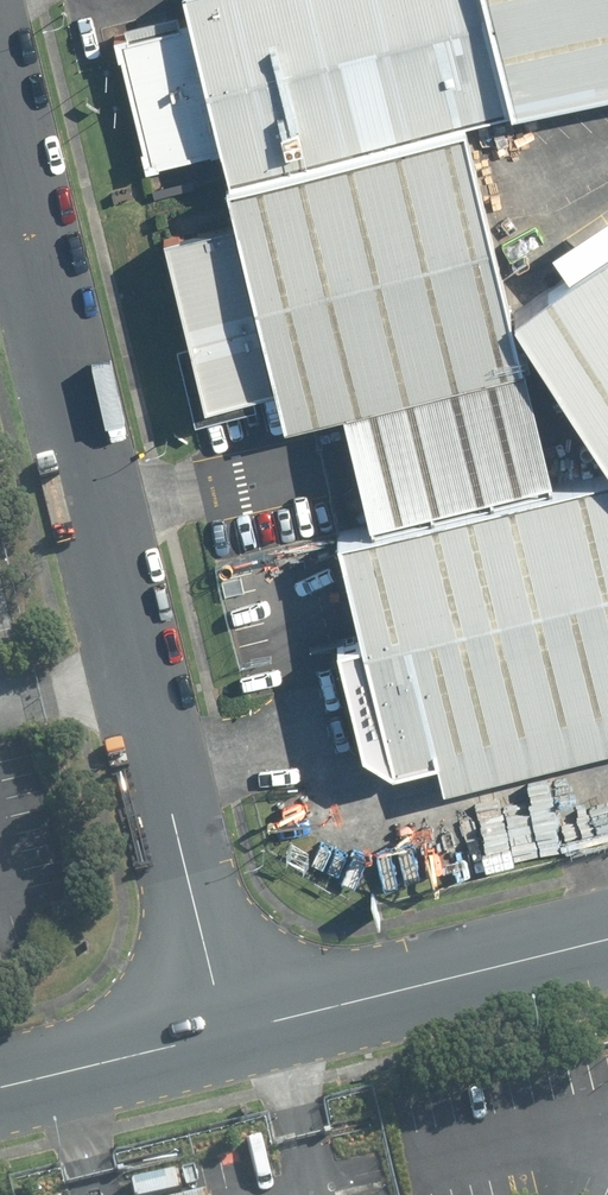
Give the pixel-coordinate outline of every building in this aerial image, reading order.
[(499,0),(190,0),(193,12),(116,28),(150,167),(226,148),(234,177),(467,116),(522,105),(499,0)] [(522,105),(607,84),(607,0),(499,0),(522,105)] [(467,116),(234,177),(289,418),(353,402),(528,358),(516,311),(467,116)] [(516,311),(607,449),(607,251),(516,311)] [(560,477),(528,358),(353,402),(383,522),(560,477)] [(348,534),(409,791),(607,741),(607,469),(348,534)]
